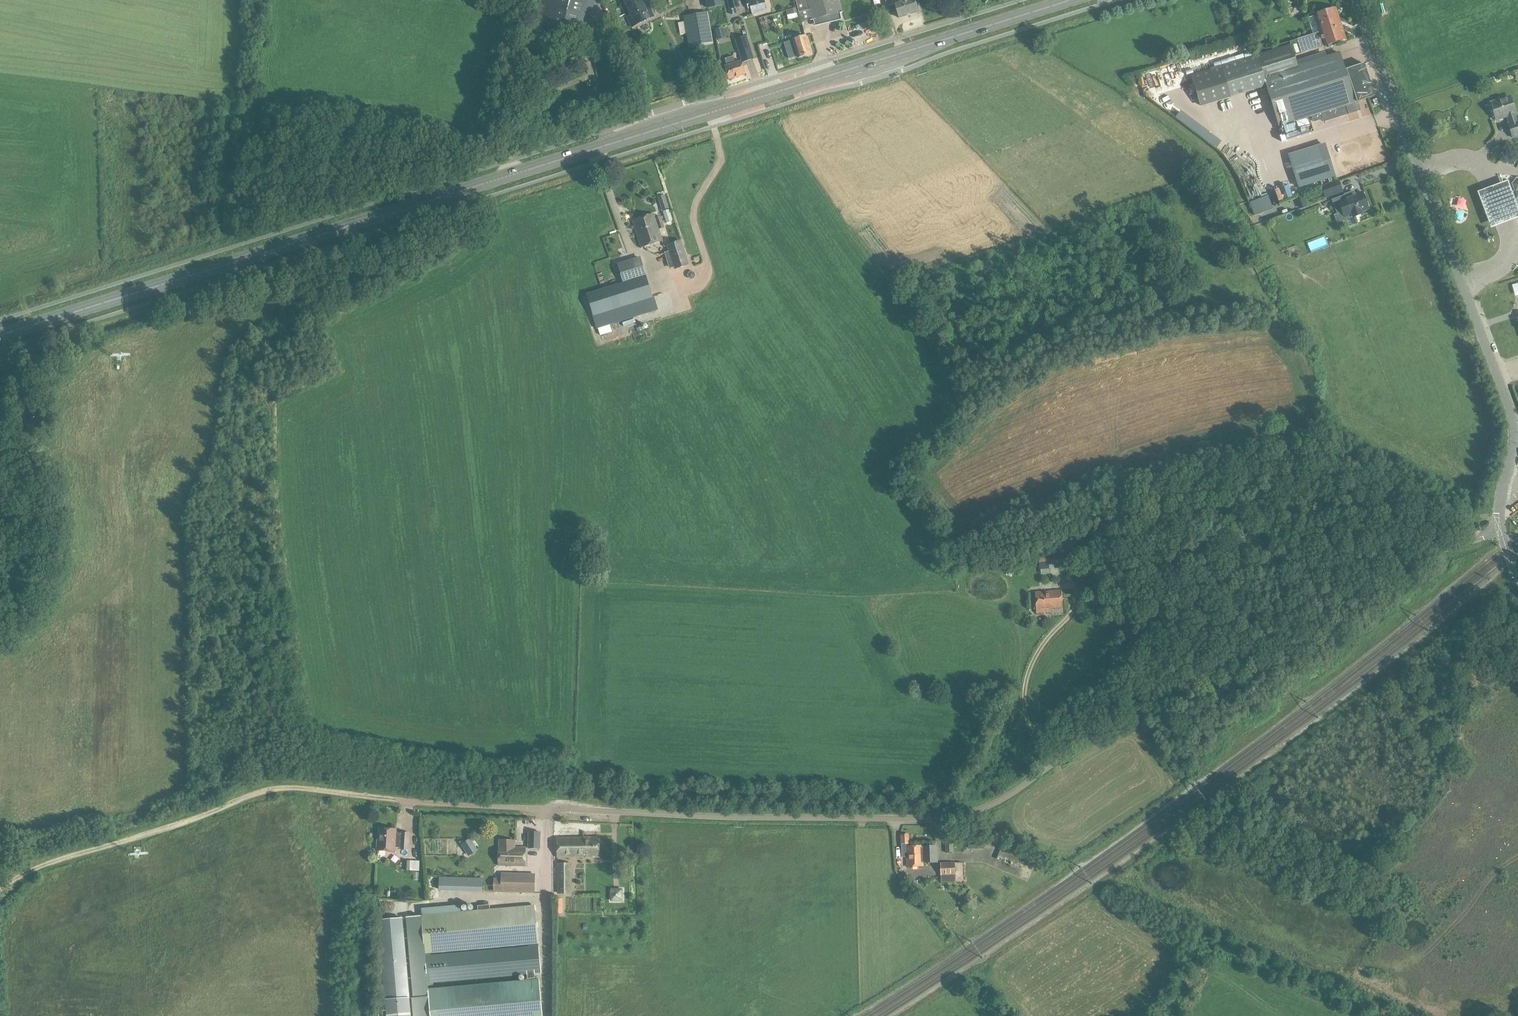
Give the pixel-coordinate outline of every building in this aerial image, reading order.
[(588,36),(597,0),(537,0),(532,22),(588,36)] [(654,17),(646,0),(620,0),(633,27),(654,17)] [(708,9),(724,5),(723,0),(706,0),(708,9)] [(728,10),(730,10),(731,13),(737,12),(736,9),(740,8),(738,0),(726,0),(728,10)] [(767,10),(765,0),(749,0),(752,15),(767,10)] [(802,22),(811,20),(813,20),(815,27),(842,20),(840,13),(843,12),(840,0),(796,0),(799,15),(801,22),(802,22)] [(851,4),(848,4),(849,16),(859,14),(857,0),(851,0),(851,4)] [(888,6),(895,3),(900,18),(919,12),(916,0),(906,0),(902,1),(902,0),(886,0),(888,6)] [(1333,46),(1335,43),(1345,40),(1335,9),(1315,15),(1321,33),(1297,40),(1302,53),(1328,45),(1329,47),(1333,46)] [(714,44),(708,12),(684,16),(690,49),(714,44)] [(724,27),(715,29),(717,38),(726,36),(724,27)] [(735,39),(742,63),(754,59),(747,36),(735,39)] [(798,57),(798,58),(799,58),(812,54),(806,36),(793,41),(798,57)] [(798,57),(793,41),(784,44),(790,60),(798,57)] [(614,46),(597,43),(595,57),(611,60),(614,46)] [(1294,56),(1291,45),(1190,77),(1201,109),(1266,87),(1280,127),(1327,112),(1330,120),(1348,114),(1346,107),(1345,107),(1344,106),(1355,102),(1354,101),(1356,100),(1357,102),(1374,96),(1364,64),(1346,70),(1346,71),(1347,71),(1345,72),(1345,71),(1339,53),(1297,66),(1295,60),(1294,56)] [(170,55),(189,60),(191,54),(171,49),(170,55)] [(742,62),(735,64),(733,56),(725,59),(727,66),(725,67),(729,79),(745,74),(742,62)] [(1492,107),(1490,108),(1489,110),(1491,115),(1493,116),(1495,116),(1496,120),(1508,116),(1510,123),(1508,124),(1511,133),(1517,130),(1517,120),(1517,121),(1514,114),(1515,114),(1509,97),(1490,103),(1492,107)] [(1224,140),(1218,142),(1221,151),(1227,150),(1224,140)] [(1355,141),(1350,144),(1355,151),(1360,147),(1355,141)] [(1270,144),(1260,146),(1262,155),(1271,153),(1270,144)] [(1511,194),(1509,197),(1512,204),(1517,204),(1517,205),(1517,179),(1516,178),(1511,184),(1514,191),(1512,193),(1511,194)] [(1321,187),(1325,198),(1343,191),(1339,180),(1321,187)] [(1477,194),(1491,230),(1497,228),(1517,220),(1517,208),(1517,204),(1512,204),(1509,197),(1511,194),(1512,193),(1508,183),(1483,191),(1477,194)] [(689,197),(689,188),(676,188),(676,197),(689,197)] [(1343,212),(1345,218),(1352,215),(1353,218),(1362,214),(1361,212),(1369,209),(1363,192),(1354,196),(1353,193),(1354,192),(1345,195),(1345,196),(1333,200),(1338,214),(1343,212)] [(1308,206),(1304,194),(1296,197),(1300,209),(1308,206)] [(665,195),(658,197),(662,209),(669,207),(665,195)] [(1268,197),(1249,203),(1255,216),(1273,209),(1268,197)] [(660,218),(656,219),(654,214),(633,221),(642,247),(663,240),(658,226),(663,224),(660,218)] [(665,252),(671,269),(675,267),(676,270),(689,266),(681,239),(667,244),(669,251),(665,252)] [(459,255),(449,263),(455,269),(464,261),(459,255)] [(647,276),(641,257),(620,264),(625,283),(647,276)] [(689,272),(688,275),(689,278),(692,280),(695,279),(696,276),(695,273),(692,271),(689,272)] [(647,276),(625,283),(587,295),(593,315),(653,296),(647,276)] [(657,311),(653,296),(593,315),(598,329),(657,311)] [(1499,461),(1494,481),(1502,483),(1507,463),(1499,461)] [(1065,568),(1063,553),(1039,555),(1040,570),(1065,568)] [(1006,573),(1014,572),(1013,563),(1005,563),(1006,573)] [(1051,608),(1061,608),(1060,591),(1035,592),(1036,605),(1034,605),(1034,609),(1037,609),(1037,614),(1051,613),(1051,608)] [(554,820),(554,830),(600,831),(600,821),(554,820)] [(410,833),(397,832),(397,829),(380,828),(378,851),(395,852),(396,847),(401,847),(401,850),(409,850),(410,833)] [(529,832),(528,843),(528,849),(541,849),(541,832),(529,832)] [(923,866),(923,862),(937,861),(936,846),(923,846),(923,845),(909,846),(909,834),(902,834),(902,855),(907,854),(907,866),(923,866)] [(465,854),(475,849),(469,837),(458,843),(465,854)] [(599,857),(599,838),(558,838),(559,858),(599,857)] [(526,848),(515,848),(515,841),(500,841),(499,866),(526,867),(526,848)] [(946,845),(946,853),(954,853),(953,845),(946,845)] [(1002,847),(1001,849),(997,859),(1019,869),(1024,856),(1002,847)] [(942,876),(956,876),(955,863),(941,863),(942,876)] [(572,864),(559,864),(559,894),(572,894),(572,864)] [(502,873),(501,884),(528,884),(528,881),(528,874),(502,873)] [(479,890),(479,877),(433,877),(433,890),(479,890)] [(620,887),(608,888),(609,900),(621,899),(620,887)] [(534,906),(423,916),(426,953),(538,943),(534,906)] [(429,990),(429,983),(426,956),(426,953),(423,916),(406,917),(415,1015),(431,1015),(429,990)] [(403,919),(379,921),(387,1015),(412,1015),(403,919)] [(429,990),(431,1015),(542,1015),(539,980),(536,980),(535,973),(541,973),(538,946),(426,956),(429,983),(527,974),(528,981),(429,990)]
